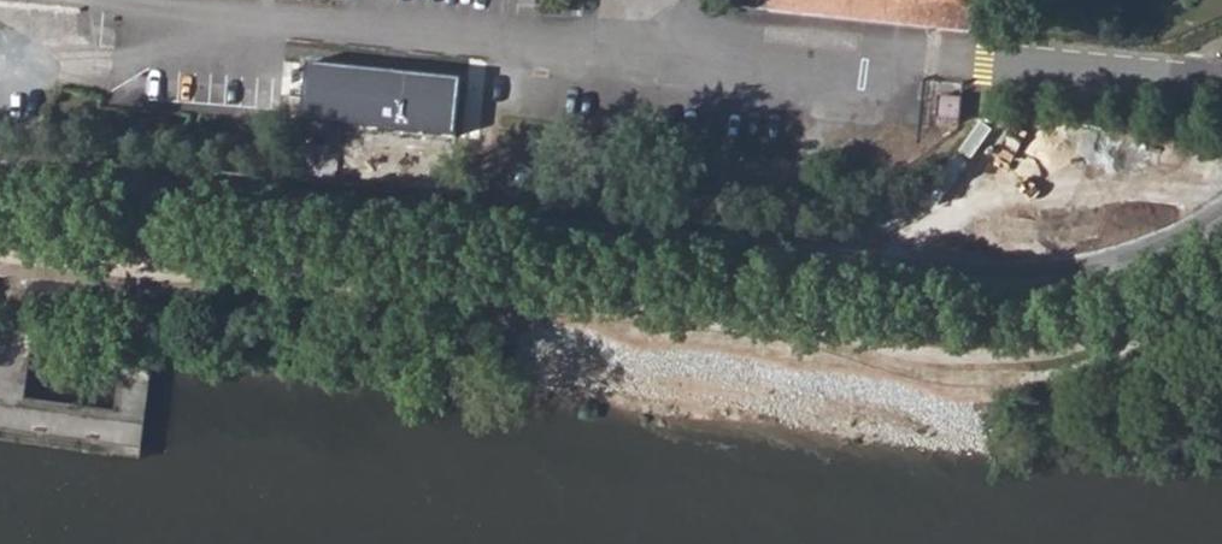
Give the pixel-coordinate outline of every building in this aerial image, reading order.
[(736,8),(767,11),(769,0),(737,0),(736,8)] [(967,35),(971,0),(769,0),(767,11),(967,35)] [(306,64),(301,122),(453,138),(458,80),(306,64)] [(938,98),(935,120),(958,122),(960,100),(938,98)]
